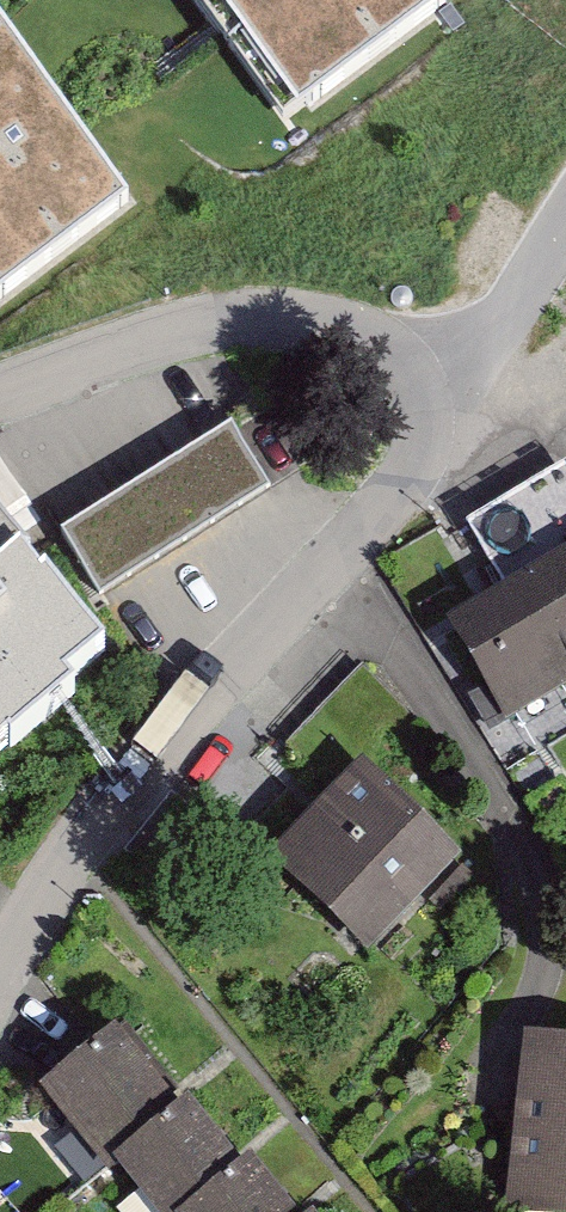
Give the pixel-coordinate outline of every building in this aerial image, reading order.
[(282,100),(420,0),(210,0),(282,100)] [(128,185),(0,9),(0,278),(128,185)] [(138,653),(103,603),(271,485),(230,426),(0,588),(0,750),(138,653)] [(474,527),(509,589),(565,556),(565,474),(474,527)] [(509,589),(454,621),(508,712),(565,679),(565,556),(509,589)] [(457,854),(365,763),(278,850),(370,941),(457,854)] [(113,1014),(36,1076),(108,1167),(122,1156),(166,1211),(294,1211),(248,1155),(240,1161),(184,1092),(178,1096),(113,1014)] [(551,1037),(526,1211),(565,1211),(565,1039),(551,1037)]
